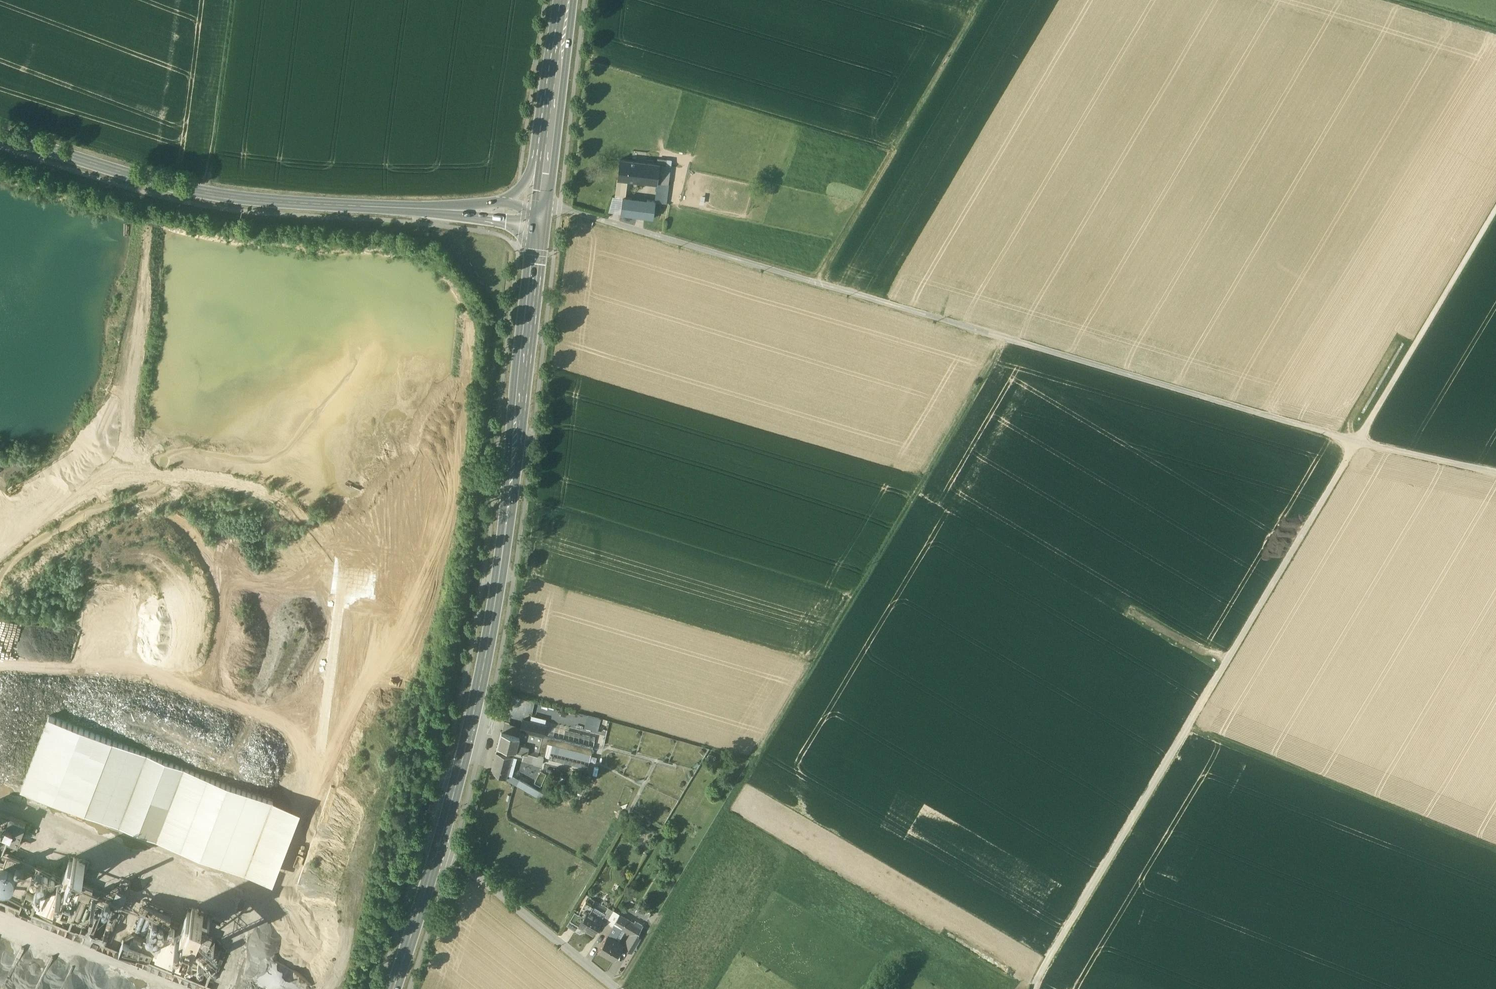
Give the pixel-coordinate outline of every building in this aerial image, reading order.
[(633,161),(620,160),(618,178),(627,179),(631,180),(633,161)] [(660,164),(633,161),(631,180),(657,183),(660,164)] [(671,165),(660,164),(657,183),(656,189),(657,190),(656,197),(667,198),(671,165)] [(627,179),(618,178),(616,196),(623,197),(625,197),(627,179)] [(625,197),(623,197),(621,214),(653,218),(655,201),(625,197)] [(597,730),(600,717),(586,714),(583,726),(597,730)] [(49,717),(21,790),(155,841),(183,769),(49,717)] [(545,725),(523,719),(521,730),(542,735),(543,735),(545,725)] [(520,735),(502,730),(497,748),(506,750),(507,747),(516,749),(518,743),(520,735)] [(593,747),(543,735),(542,735),(541,741),(547,742),(591,753),(593,747)] [(547,742),(541,741),(539,747),(537,754),(543,756),(547,742)] [(539,747),(519,742),(518,743),(516,749),(537,754),(539,747)] [(506,753),(496,751),(491,770),(510,780),(512,776),(502,770),(506,753)] [(273,803),(183,769),(155,841),(245,876),(273,803)] [(540,791),(512,776),(510,780),(542,798),(545,793),(540,790),(540,791)] [(0,817),(0,843),(18,850),(26,827),(0,817)] [(0,855),(0,913),(130,966),(132,961),(204,988),(211,988),(217,972),(210,970),(220,944),(208,940),(198,936),(185,931),(170,924),(169,924),(139,912),(129,908),(79,887),(77,885),(62,880),(36,869),(21,908),(9,903),(24,864),(0,855)] [(85,865),(73,860),(71,865),(69,864),(68,865),(83,871),(85,865)] [(83,871),(68,865),(63,878),(77,884),(83,871)] [(166,887),(154,882),(149,895),(146,894),(142,905),(139,912),(169,924),(172,917),(171,916),(175,906),(161,900),(166,887)] [(602,918),(588,910),(591,904),(586,900),(580,911),(585,914),(579,924),(593,933),(601,920),(602,918)] [(651,912),(639,905),(635,912),(647,918),(651,912)] [(614,911),(608,908),(602,918),(601,920),(607,923),(614,911)] [(619,914),(614,911),(607,923),(612,926),(614,923),(619,914)] [(634,923),(619,914),(614,923),(621,927),(629,931),(635,921),(634,923)] [(195,924),(189,922),(185,931),(198,936),(202,927),(205,928),(208,920),(198,915),(195,924)] [(643,925),(635,921),(629,931),(633,934),(636,936),(643,925)] [(621,927),(614,923),(612,926),(607,935),(614,939),(621,927)] [(633,934),(625,946),(632,950),(638,939),(636,937),(636,936),(633,934)] [(614,939),(607,935),(598,950),(614,959),(623,944),(614,939)]
